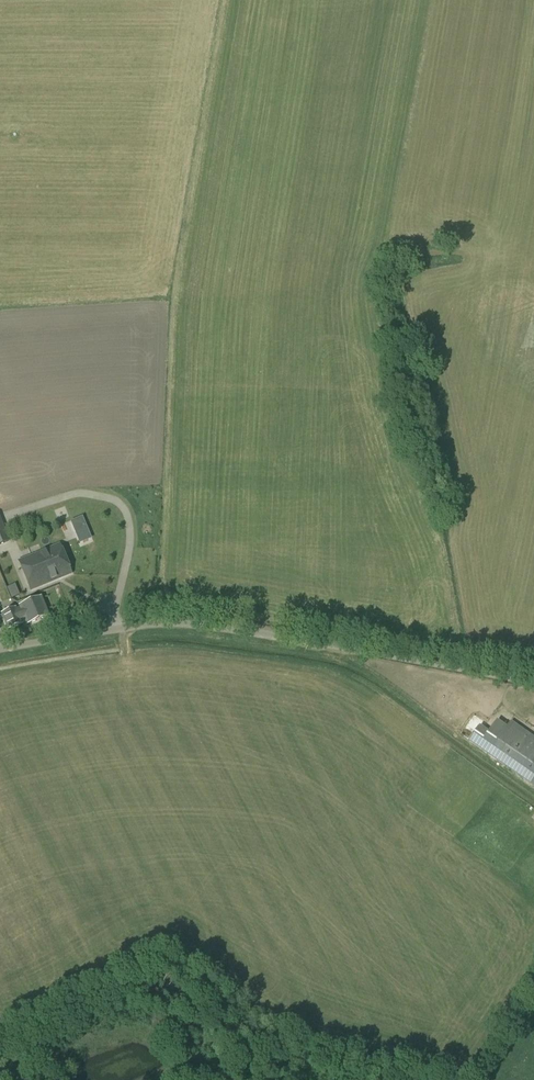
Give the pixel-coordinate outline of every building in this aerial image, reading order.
[(82,516),(70,521),(79,544),(91,539),(82,516)] [(10,542),(0,517),(0,546),(10,542)] [(30,590),(71,574),(59,545),(19,562),(30,590)] [(47,616),(39,599),(19,607),(20,608),(15,610),(15,609),(2,614),(8,629),(21,624),(21,623),(25,621),(27,625),(47,616)] [(487,754),(517,775),(533,787),(533,737),(528,732),(511,721),(508,726),(500,736),(499,737),(487,754)]
